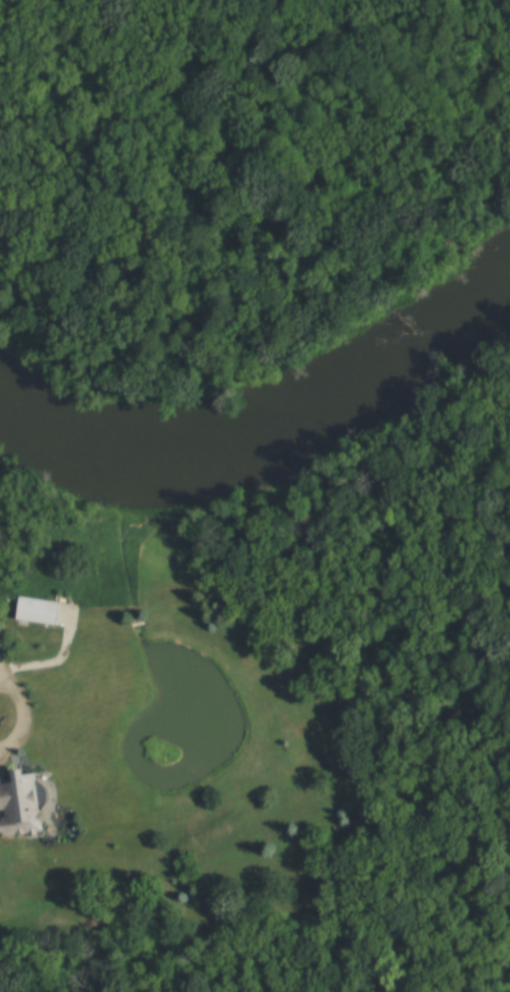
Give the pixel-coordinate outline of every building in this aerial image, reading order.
[(21,618),(61,624),(64,600),(24,594),(21,618)] [(2,810),(4,836),(51,832),(46,773),(32,774),(32,768),(20,769),(21,781),(4,783),(4,775),(0,776),(0,810),(2,810)]
